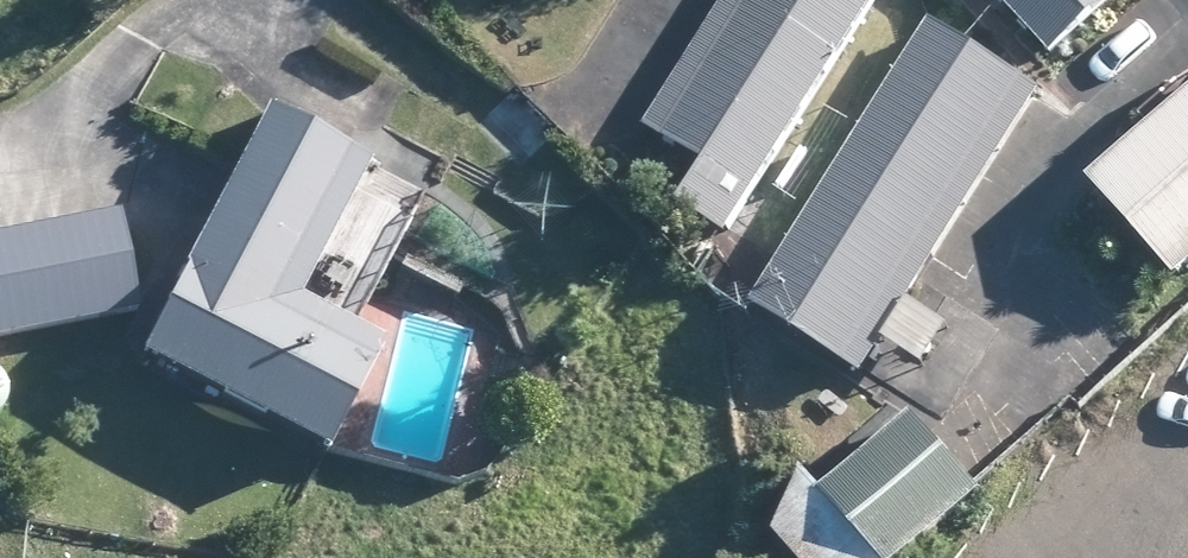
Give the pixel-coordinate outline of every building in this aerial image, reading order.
[(718,223),(865,0),(715,0),(631,128),(652,142),(685,164),(678,175),(659,202),(695,226),(710,235),(718,223)] [(1040,60),(1106,0),(985,0),(1040,60)] [(850,378),(1031,90),(919,19),(853,125),(801,208),(770,257),(738,307),(850,378)] [(482,118),(522,156),(549,126),(504,85),(476,115),(482,118)] [(1088,194),(1174,289),(1187,277),(1187,103),(1088,194)] [(276,299),(318,224),(353,160),(256,105),(115,357),(294,457),(306,436),(358,344),(276,299)] [(131,310),(112,210),(0,231),(0,336),(131,310)] [(1175,338),(1187,350),(1187,323),(1175,338)] [(970,491),(966,487),(904,412),(808,491),(797,479),(789,468),(758,533),(779,557),(888,557),(934,520),(970,491)]
